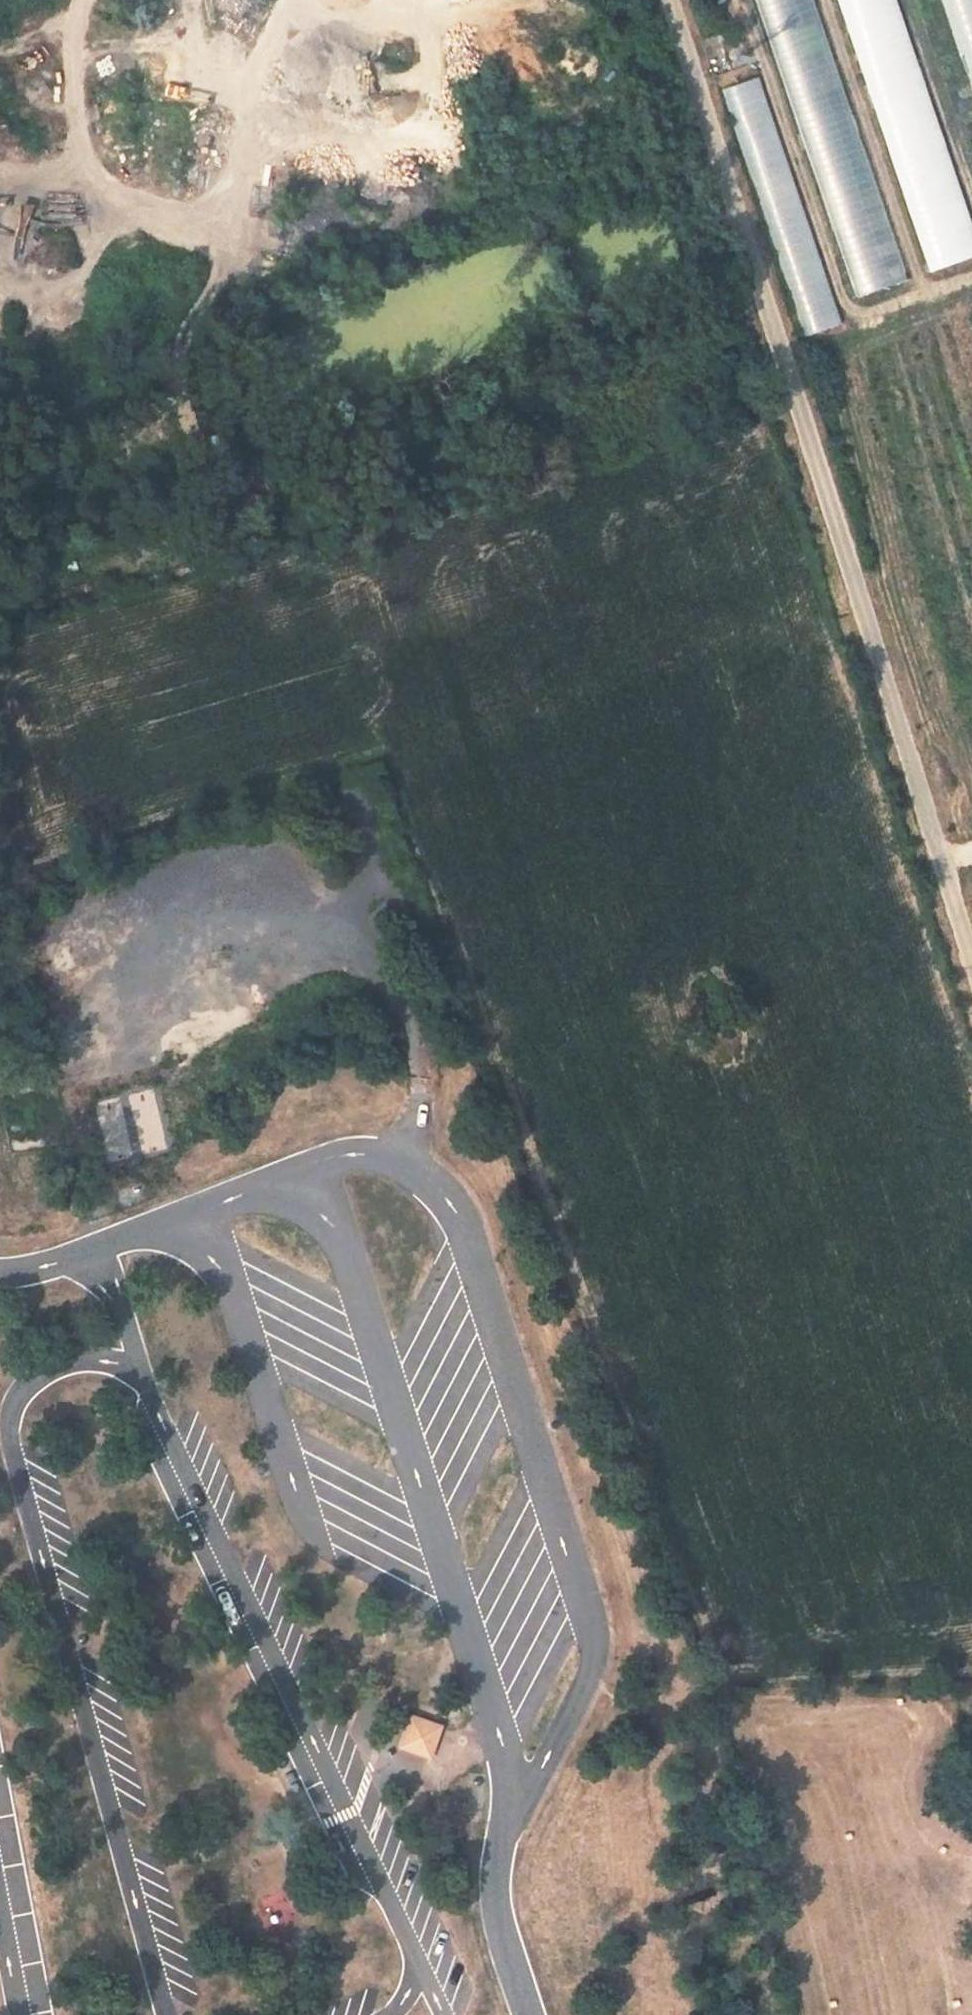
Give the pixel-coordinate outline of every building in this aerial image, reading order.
[(815,0),(755,0),(846,297),(901,280),(815,0)] [(919,271),(971,255),(971,245),(897,0),(836,0),(919,271)] [(971,102),(971,0),(945,0),(971,102)] [(332,93),(361,93),(361,65),(332,65),(332,93)] [(799,334),(837,322),(758,74),(721,86),(799,334)] [(409,1715),(400,1737),(403,1744),(414,1740),(421,1741),(425,1752),(432,1748),(441,1726),(409,1715)] [(403,1744),(425,1752),(421,1741),(414,1740),(403,1744)]
